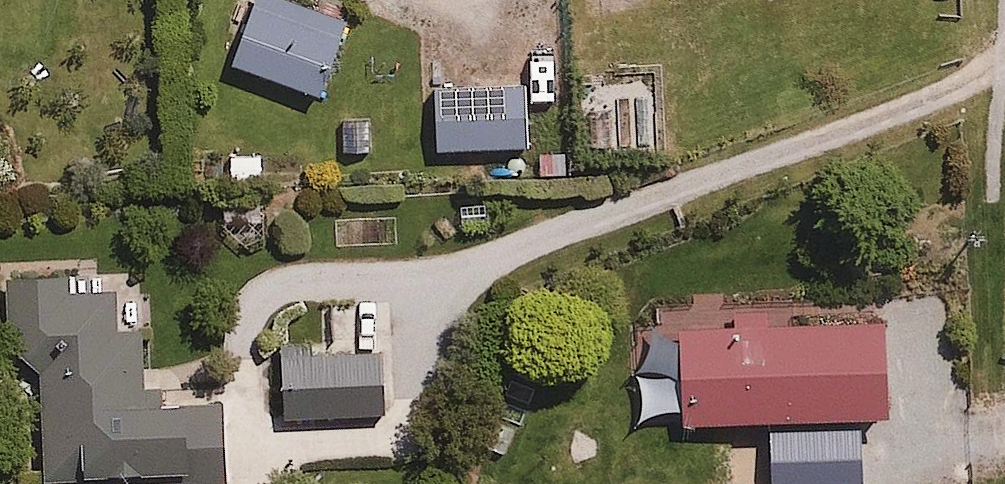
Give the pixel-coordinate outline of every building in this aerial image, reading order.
[(228,49),(324,91),(355,20),(310,0),(249,0),(228,49)] [(527,79),(433,86),(437,147),(532,139),(527,79)] [(270,144),(225,143),(224,179),(269,180),(270,144)] [(42,440),(42,472),(227,468),(226,387),(147,388),(146,320),(123,320),(122,285),(39,286),(41,375),(24,376),(25,441),(42,440)] [(639,368),(641,418),(890,412),(888,313),(670,317),(671,367),(639,368)] [(388,343),(283,348),(286,412),(391,407),(388,343)] [(848,422),(781,425),(783,471),(850,468),(848,422)] [(857,464),(858,483),(923,483),(922,461),(857,464)]
